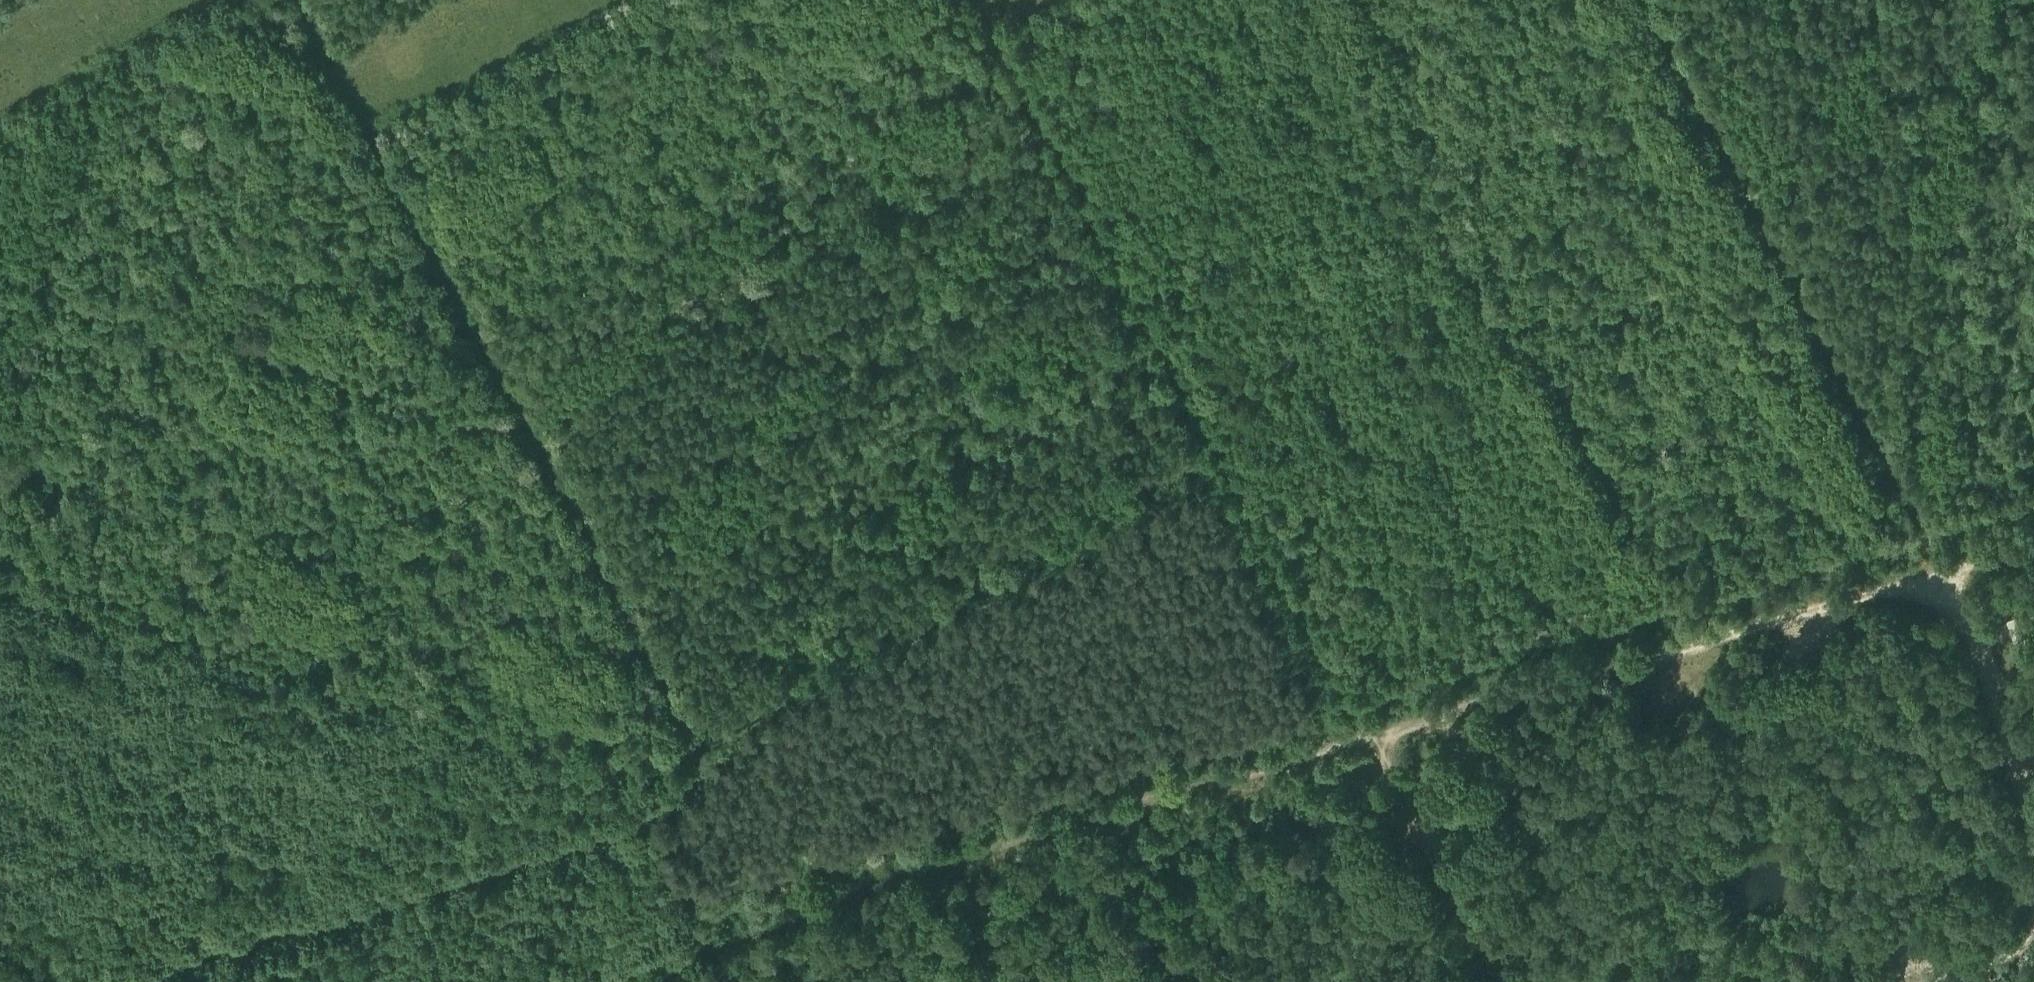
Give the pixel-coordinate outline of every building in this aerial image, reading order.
[(1997,615),(1987,620),(1993,633),(2004,628),(1997,615)]
